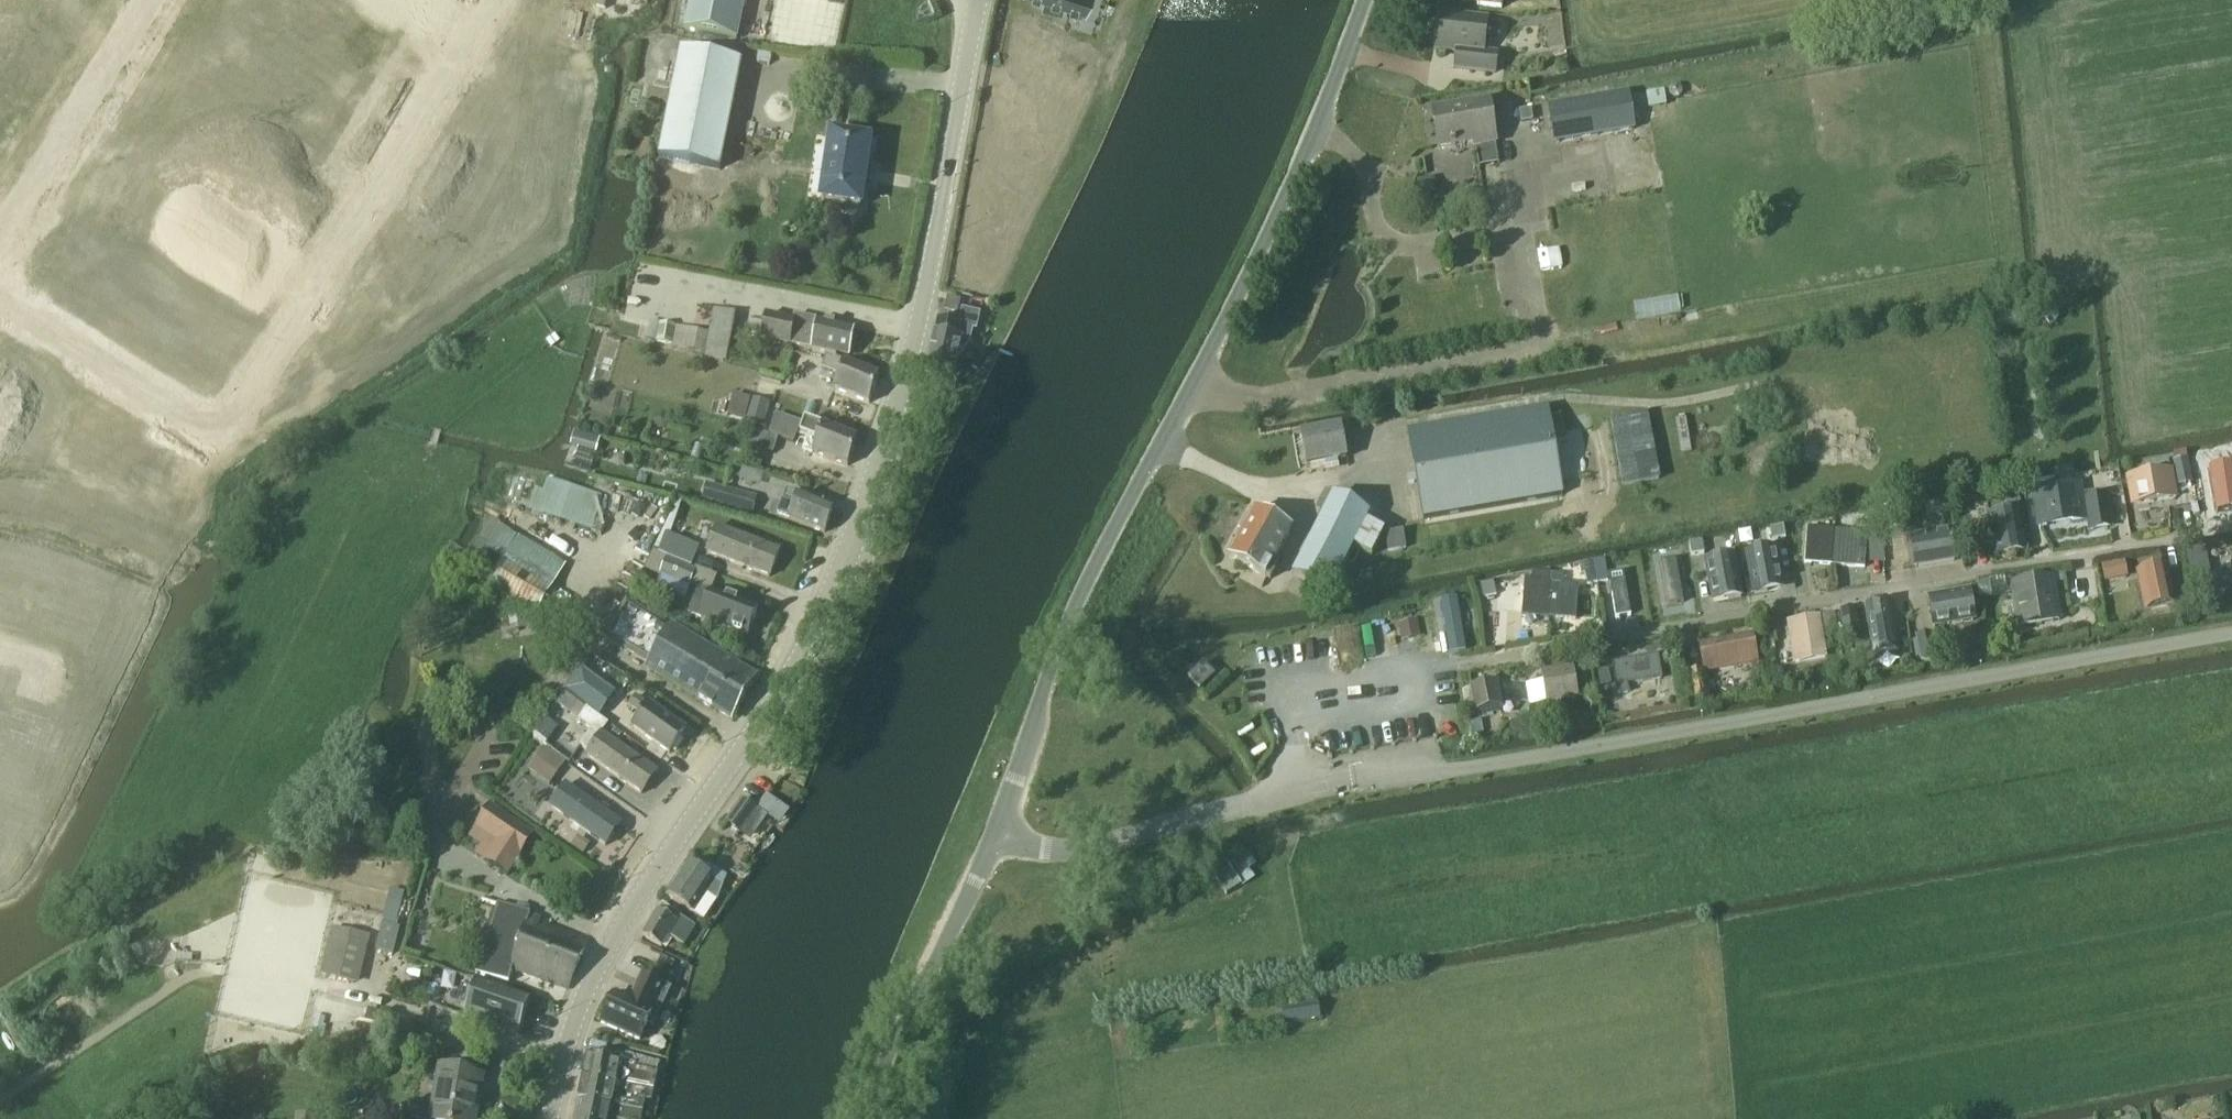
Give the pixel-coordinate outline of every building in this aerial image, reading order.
[(745,0),(691,0),(685,31),(737,41),(745,0)] [(1091,0),(1046,0),(1044,7),(1061,12),(1064,3),(1087,11),(1091,0)] [(1503,0),(1478,0),(1477,6),(1502,9),(1503,0)] [(1441,15),(1437,50),(1463,53),(1461,70),(1495,74),(1497,56),(1484,54),(1488,21),(1441,15)] [(719,171),(741,63),(681,51),(659,159),(719,171)] [(1676,86),(1671,88),(1668,93),(1669,98),(1674,101),(1680,99),(1682,94),(1681,89),(1676,86)] [(1664,92),(1647,95),(1649,108),(1666,105),(1664,92)] [(1634,130),(1627,94),(1550,107),(1556,143),(1634,130)] [(656,107),(640,104),(637,116),(653,119),(656,107)] [(1489,104),(1433,113),(1439,148),(1474,142),(1475,146),(1496,143),(1489,104)] [(1532,121),(1530,109),(1520,111),(1522,122),(1532,121)] [(831,137),(821,202),(842,205),(841,212),(843,214),(853,216),(856,214),(857,208),(860,208),(864,183),(866,184),(869,168),(867,168),(870,143),(831,137)] [(298,161),(283,184),(327,212),(342,188),(311,169),(319,158),(296,144),(289,155),(298,161)] [(1427,180),(1418,182),(1421,197),(1436,195),(1435,186),(1427,180)] [(327,212),(283,184),(268,207),(260,202),(253,213),(275,227),(282,216),(312,235),(327,212)] [(1549,239),(1526,243),(1531,272),(1555,268),(1549,239)] [(165,259),(160,266),(172,273),(176,266),(165,259)] [(185,272),(180,279),(192,286),(196,279),(185,272)] [(196,279),(192,286),(203,293),(207,286),(196,279)] [(134,288),(109,328),(129,341),(154,301),(134,288)] [(1640,319),(1684,310),(1681,293),(1637,301),(1640,319)] [(225,297),(221,304),(232,311),(236,304),(225,297)] [(958,314),(961,301),(948,299),(946,312),(958,314)] [(154,301),(129,341),(149,354),(174,313),(154,301)] [(236,304),(232,311),(243,318),(248,311),(236,304)] [(2044,313),(2043,317),(2044,320),(2046,323),(2051,324),(2054,324),(2057,322),(2059,316),(2057,311),(2053,308),(2049,308),(2045,310),(2044,313)] [(675,328),(670,347),(725,361),(735,317),(714,312),(708,337),(675,328)] [(174,313),(149,354),(169,366),(194,326),(174,313)] [(766,316),(762,341),(791,347),(791,346),(812,350),(812,351),(850,358),(855,329),(795,317),(794,322),(766,316)] [(951,373),(958,339),(958,338),(971,341),(974,328),(939,320),(936,335),(928,368),(951,373)] [(194,326),(169,366),(189,379),(214,339),(194,326)] [(555,335),(547,341),(551,348),(559,342),(555,335)] [(214,339),(189,379),(209,392),(235,351),(214,339)] [(0,341),(0,413),(5,416),(19,394),(8,387),(27,357),(0,340),(0,341)] [(827,360),(822,374),(839,380),(834,393),(869,405),(879,378),(827,360)] [(765,424),(770,403),(753,399),(748,419),(765,424)] [(1424,520),(1562,497),(1547,409),(1409,432),(1424,520)] [(1665,479),(1652,410),(1614,417),(1626,486),(1665,479)] [(663,413),(652,420),(656,427),(663,428),(670,424),(663,413)] [(794,442),(801,422),(778,415),(771,434),(778,437),(794,442)] [(806,423),(801,436),(818,442),(813,455),(849,466),(858,440),(806,423)] [(1307,467),(1347,459),(1341,428),(1301,436),(1307,467)] [(778,437),(771,434),(757,430),(752,445),(773,452),(778,437)] [(579,432),(575,443),(598,452),(602,441),(579,432)] [(2187,459),(2173,462),(2178,487),(2192,484),(2187,459)] [(2160,472),(2170,470),(2168,461),(2158,463),(2160,472)] [(2207,470),(2214,513),(2231,511),(2231,486),(2229,466),(2207,470)] [(2171,472),(2127,480),(2129,490),(2132,506),(2148,504),(2176,498),(2171,472)] [(603,497),(547,479),(543,492),(535,489),(528,511),(591,532),(603,497)] [(2056,489),(2035,492),(2036,503),(2037,502),(2040,524),(2052,522),(2053,523),(2072,520),(2073,524),(2092,521),(2093,529),(2110,526),(2105,493),(2079,497),(2078,486),(2056,489)] [(753,515),(757,497),(723,488),(719,506),(753,515)] [(2007,508),(2020,505),(2018,492),(2004,495),(2007,508)] [(1365,526),(1370,516),(1334,496),(1293,575),(1329,595),(1353,548),(1371,558),(1383,535),(1365,526)] [(783,503),(778,518),(825,534),(834,509),(799,497),(795,508),(783,503)] [(1890,536),(1905,533),(1900,508),(1885,511),(1890,536)] [(1256,511),(1229,558),(1266,578),(1270,580),(1277,568),(1273,565),(1292,530),(1256,511)] [(1997,560),(2025,555),(2018,513),(1990,518),(1997,560)] [(1835,534),(1831,566),(1865,569),(1866,552),(1873,553),(1874,538),(1878,538),(1879,517),(1868,516),(1867,536),(1835,534)] [(483,543),(464,574),(536,617),(566,567),(500,528),(489,546),(483,543)] [(770,577),(780,552),(717,528),(708,554),(770,577)] [(1785,540),(1783,528),(1769,530),(1771,542),(1785,540)] [(1831,566),(1835,534),(1807,531),(1804,564),(1831,566)] [(1403,532),(1385,535),(1388,552),(1406,549),(1403,532)] [(1915,569),(1955,562),(1950,533),(1910,540),(1915,569)] [(661,534),(653,551),(661,554),(668,537),(661,534)] [(692,566),(698,548),(668,537),(661,554),(692,566)] [(1692,557),(1704,555),(1702,543),(1689,545),(1692,557)] [(1745,555),(1753,597),(1784,591),(1776,549),(1745,555)] [(2204,549),(2186,553),(2190,577),(2209,573),(2204,549)] [(1743,599),(1736,555),(1705,561),(1712,604),(1743,599)] [(1668,606),(1683,604),(1676,560),(1660,563),(1668,606)] [(690,587),(696,572),(667,561),(662,576),(690,587)] [(1596,586),(1609,584),(1605,562),(1593,565),(1596,586)] [(2105,583),(2128,578),(2125,562),(2102,567),(2105,583)] [(1586,588),(1596,586),(1593,565),(1582,567),(1586,588)] [(2136,572),(2144,611),(2176,604),(2168,565),(2136,572)] [(1523,617),(1549,619),(1552,574),(1532,573),(1532,584),(1525,584),(1523,617)] [(1624,573),(1608,576),(1616,619),(1624,618),(1631,617),(1624,573)] [(1563,575),(1552,574),(1549,619),(1576,621),(1578,588),(1563,587),(1563,575)] [(2019,628),(2060,621),(2054,579),(2012,585),(2019,628)] [(644,592),(649,593),(653,590),(652,585),(647,583),(643,586),(644,592)] [(1482,587),(1485,598),(1497,596),(1494,584),(1482,587)] [(698,589),(689,614),(693,615),(748,636),(758,611),(712,594),(711,594),(698,589)] [(1934,628),(1974,621),(1969,593),(1929,600),(1934,628)] [(1457,599),(1440,602),(1441,608),(1450,655),(1466,652),(1458,604),(1457,599)] [(1865,606),(1873,657),(1901,653),(1893,601),(1865,606)] [(610,631),(605,639),(651,665),(648,671),(733,721),(758,679),(627,602),(617,619),(611,615),(604,628),(610,631)] [(1860,632),(1855,608),(1839,611),(1843,635),(1860,632)] [(508,617),(510,630),(525,627),(523,614),(508,617)] [(1418,640),(1412,614),(1399,617),(1405,643),(1418,640)] [(1819,617),(1787,622),(1793,665),(1827,660),(1824,639),(1821,617),(1819,617)] [(1526,618),(1526,626),(1551,627),(1551,619),(1526,618)] [(1764,646),(1775,644),(1772,623),(1761,625),(1764,646)] [(1703,668),(1757,659),(1753,636),(1699,645),(1703,668)] [(1922,665),(1937,662),(1932,637),(1917,640),(1922,665)] [(1657,657),(1614,665),(1618,695),(1628,694),(1626,684),(1661,679),(1657,657)] [(1204,665),(1189,679),(1200,691),(1215,677),(1218,673),(1213,668),(1210,671),(1204,665)] [(1833,675),(1838,678),(1842,674),(1841,669),(1836,667),(1832,670),(1833,675)] [(1547,705),(1578,699),(1573,668),(1542,674),(1547,705)] [(575,683),(566,695),(582,706),(599,718),(615,694),(582,671),(575,683)] [(1611,685),(1609,671),(1599,673),(1601,687),(1611,685)] [(1449,681),(1436,683),(1439,699),(1452,697),(1449,681)] [(1475,712),(1501,707),(1497,684),(1471,689),(1475,712)] [(565,696),(558,707),(568,714),(575,703),(565,696)] [(642,715),(633,728),(671,754),(687,731),(649,705),(649,706),(637,698),(631,707),(642,715)] [(587,710),(579,722),(592,731),(581,747),(589,753),(587,756),(642,795),(658,772),(603,733),(608,725),(587,710)] [(539,738),(551,746),(563,728),(551,720),(539,738)] [(1480,720),(1469,722),(1472,742),(1483,740),(1480,720)] [(550,787),(567,764),(544,749),(528,772),(550,787)] [(567,785),(551,808),(606,846),(622,824),(567,785)] [(783,825),(793,811),(770,795),(760,809),(783,825)] [(758,810),(743,801),(728,822),(742,832),(758,810)] [(490,804),(476,825),(498,839),(484,862),(507,877),(508,877),(535,834),(490,803),(490,804)] [(498,839),(476,825),(469,837),(481,845),(474,856),(484,862),(498,839)] [(577,839),(571,848),(582,855),(588,846),(577,839)] [(696,869),(689,864),(667,897),(691,913),(704,922),(718,902),(726,877),(709,866),(707,865),(706,865),(704,865),(702,865),(701,865),(699,866),(698,867),(696,869)] [(1227,866),(1213,875),(1228,897),(1242,888),(1227,866)] [(498,904),(476,973),(509,983),(514,970),(568,989),(589,942),(546,927),(548,922),(531,915),(498,904)] [(658,912),(642,937),(661,948),(668,937),(683,946),(695,927),(680,918),(681,916),(662,905),(658,912)] [(383,924),(376,950),(394,955),(401,928),(398,928),(384,924),(383,924)] [(322,976),(361,985),(372,937),(333,928),(322,976)] [(662,958),(656,971),(668,976),(674,964),(662,958)] [(615,995),(602,1024),(640,1042),(648,1026),(654,1029),(672,990),(642,976),(642,978),(646,980),(640,994),(635,992),(630,1002),(615,995)] [(520,1035),(532,997),(478,980),(466,1018),(520,1035)] [(1318,1003),(1283,1009),(1286,1027),(1321,1021),(1318,1003)] [(369,1011),(362,1038),(374,1042),(381,1014),(369,1011)] [(616,1085),(632,1088),(636,1068),(658,1074),(660,1063),(618,1052),(617,1061),(586,1056),(581,1079),(616,1085)] [(483,1078),(440,1070),(431,1118),(476,1118),(483,1078)] [(632,1088),(616,1085),(581,1079),(577,1101),(643,1113),(646,1101),(646,1100),(630,1097),(632,1088)] [(643,1113),(577,1101),(574,1118),(642,1118),(643,1113)] [(646,1101),(643,1113),(651,1114),(653,1102),(646,1101)]
